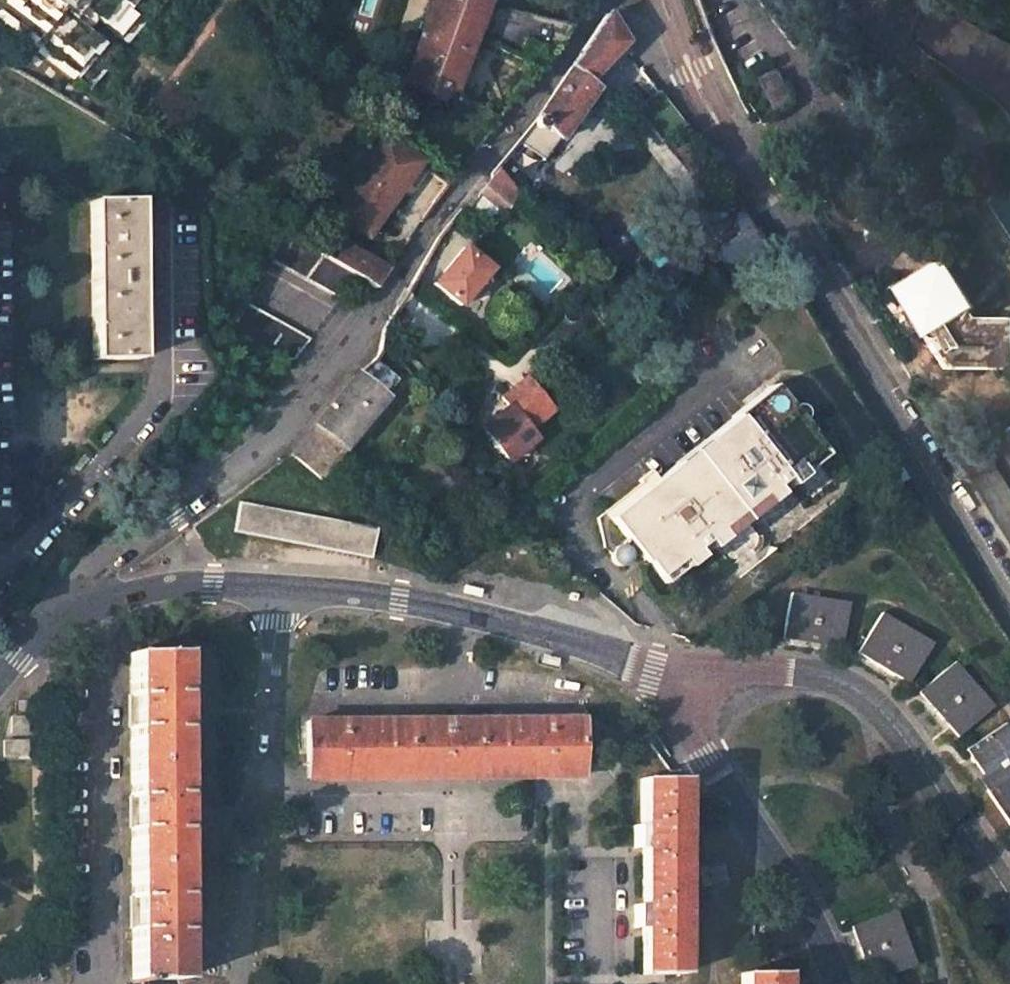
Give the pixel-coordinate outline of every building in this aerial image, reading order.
[(82,84),(101,62),(108,68),(118,56),(92,35),(102,23),(120,38),(138,16),(146,22),(164,0),(0,0),(0,17),(82,84)] [(471,38),(484,3),(478,0),(430,0),(401,84),(440,106),(445,92),(451,95),(471,38)] [(479,42),(492,5),(484,3),(471,38),(479,42)] [(492,5),(479,42),(538,69),(571,27),(492,5)] [(542,125),(562,138),(596,88),(593,85),(588,81),(627,41),(609,13),(608,11),(530,125),(538,131),(542,125)] [(631,48),(627,41),(588,81),(593,85),(631,48)] [(987,96),(1006,96),(1006,41),(989,41),(989,62),(987,62),(987,96)] [(764,77),(769,88),(779,107),(797,100),(782,69),(764,77)] [(371,239),(430,160),(391,131),(332,209),(371,239)] [(480,190),(500,208),(512,194),(491,174),(480,190)] [(92,201),(92,222),(93,360),(139,359),(139,334),(138,231),(138,202),(92,201)] [(285,231),(271,258),(340,300),(357,276),(333,261),(307,245),(285,231)] [(333,261),(357,276),(375,288),(386,272),(344,245),(333,261)] [(434,281),(461,303),(490,270),(463,248),(434,281)] [(939,269),(904,289),(951,369),(1009,368),(1009,325),(973,324),(939,269)] [(248,303),(235,330),(292,364),(310,340),(248,303)] [(385,396),(383,395),(396,378),(373,361),(356,374),(291,452),(321,478),(385,396)] [(523,380),(501,398),(506,405),(527,431),(550,413),(523,380)] [(767,389),(606,521),(631,551),(634,554),(661,587),(713,544),(816,461),(822,455),(767,389)] [(527,431),(506,405),(480,425),(508,461),(535,441),(527,431)] [(1009,540),(1009,484),(983,440),(958,455),(1009,540)] [(713,544),(739,577),(842,494),(816,461),(713,544)] [(237,533),(369,556),(374,525),(242,502),(237,533)] [(624,572),(627,571),(630,570),(632,567),(633,565),(634,562),(634,560),(634,557),(634,554),(631,551),(629,551),(627,550),(624,551),(622,551),(616,554),(614,557),(613,561),(612,564),(613,567),(613,570),(615,572),(620,573),(624,572)] [(825,642),(841,644),(848,600),(791,590),(783,635),(799,637),(825,642)] [(908,679),(930,641),(879,612),(858,650),(871,658),(898,673),(908,679)] [(186,897),(180,897),(179,831),(186,831),(186,814),(186,796),(180,797),(180,729),(185,729),(185,710),(185,696),(180,696),(179,655),(133,655),(134,981),(180,980),(180,930),(187,930),(186,913),(186,897)] [(951,662),(919,690),(930,701),(950,723),(959,733),(990,705),(951,662)] [(581,716),(309,719),(309,763),(309,767),(582,762),(581,716)] [(966,748),(978,765),(991,785),(985,789),(1008,824),(1009,823),(1009,736),(1001,723),(966,748)] [(561,774),(582,774),(582,762),(309,767),(309,778),(335,778),(380,777),(428,776),(475,776),(519,775),(561,774)] [(635,837),(635,846),(643,846),(643,905),(635,905),(635,917),(636,927),(643,927),(643,972),(681,971),(679,817),(679,778),(642,777),(643,824),(635,825),(635,837)] [(868,970),(872,980),(914,963),(892,909),(851,926),(857,939),(868,970)] [(781,973),(742,971),(742,983),(781,983),(781,973)]
